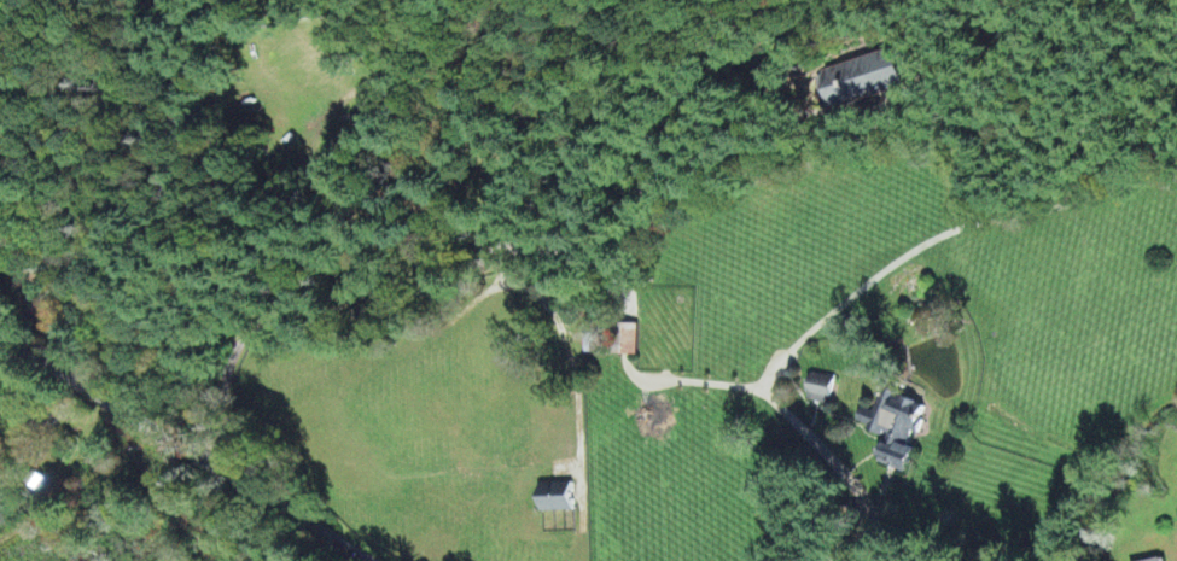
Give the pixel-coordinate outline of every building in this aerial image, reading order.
[(912,90),(902,51),(824,70),(834,110),(912,90)] [(833,381),(806,374),(800,399),(826,406),(833,381)] [(920,406),(882,395),(869,437),(877,439),(870,464),(900,473),(920,406)] [(570,485),(532,486),(532,514),(570,513),(570,485)]
